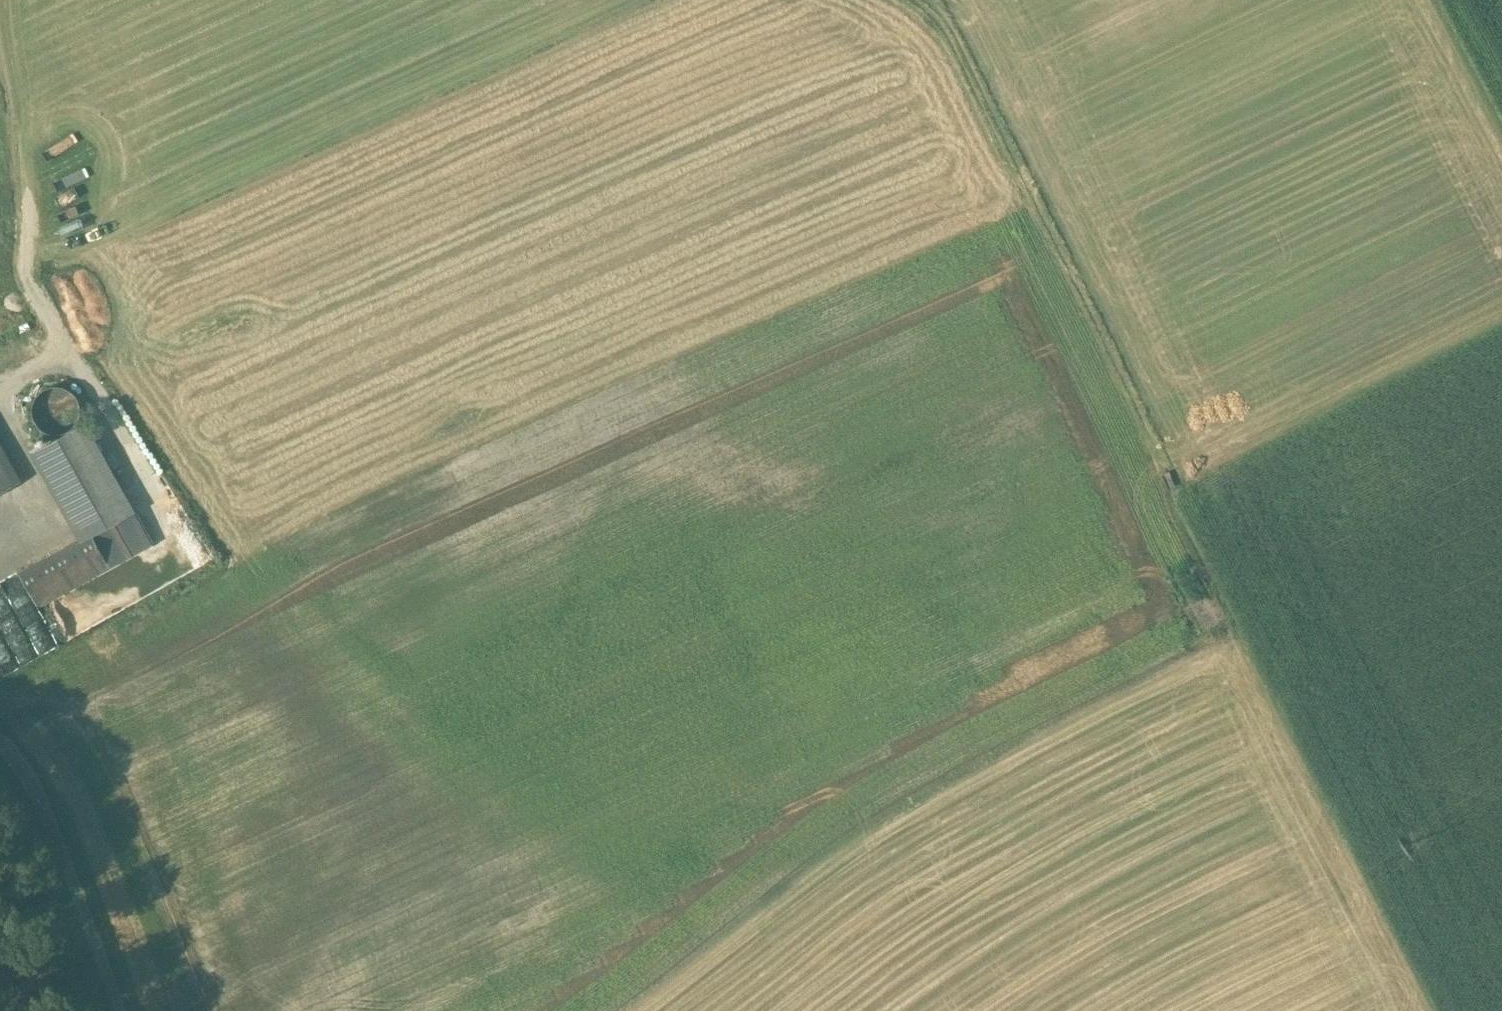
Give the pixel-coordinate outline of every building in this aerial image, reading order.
[(77,418),(79,409),(77,399),(72,392),(64,387),(55,385),(45,387),(38,392),(33,400),(31,410),(33,419),(38,426),(46,431),(55,433),(65,431),(72,426),(77,418)] [(83,423),(31,452),(80,539),(132,510),(83,423)] [(0,447),(0,489),(18,479),(0,447)] [(80,539),(19,573),(37,605),(150,543),(132,510),(80,539)] [(27,663),(17,646),(35,637),(24,617),(20,619),(2,586),(0,588),(0,678),(27,663)]
